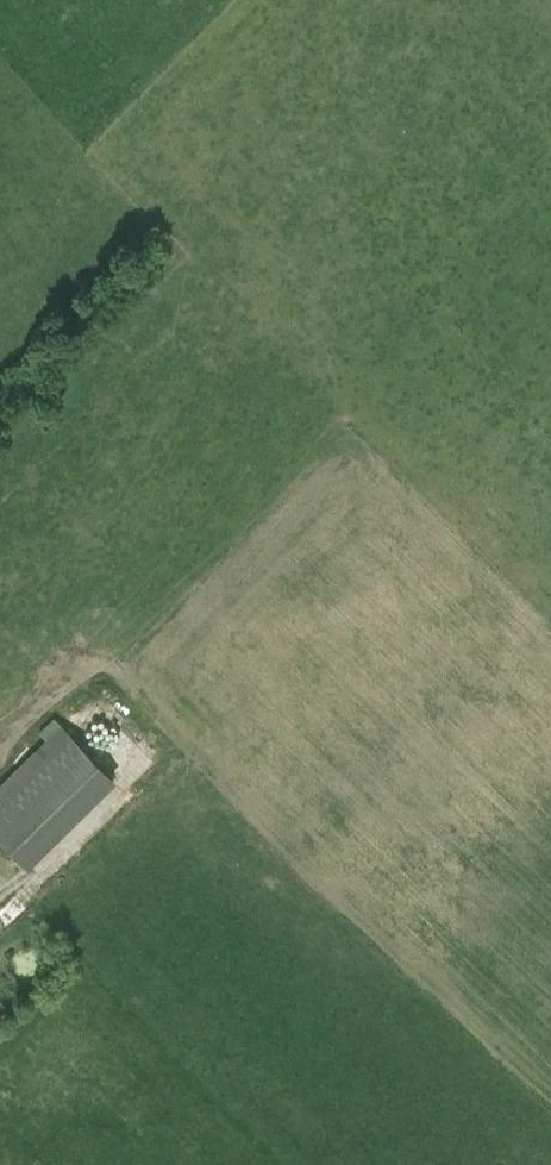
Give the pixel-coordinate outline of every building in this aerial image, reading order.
[(0,780),(0,838),(26,864),(116,777),(54,715),(39,730),(45,736),(0,780)]
